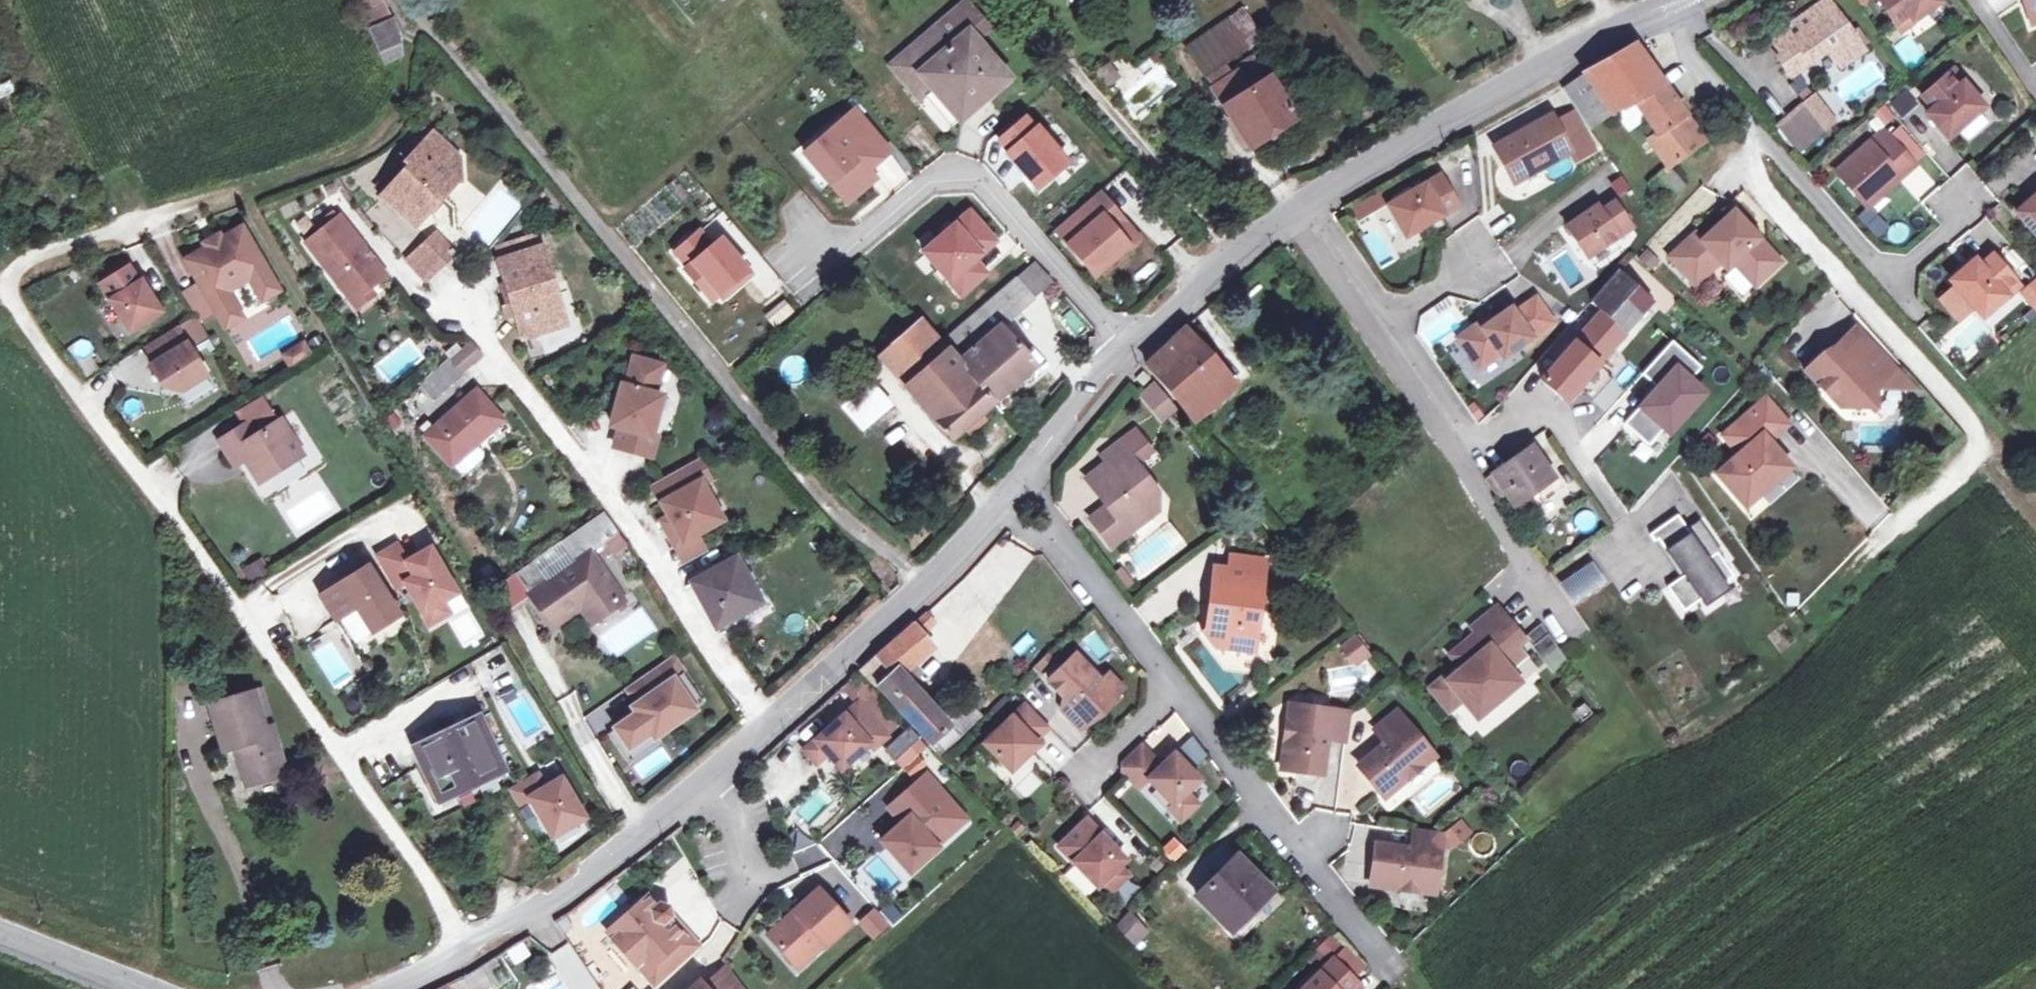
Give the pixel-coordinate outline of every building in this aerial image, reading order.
[(370,27),(389,18),(380,0),(357,0),(370,27)] [(1773,37),(1784,54),(1780,56),(1792,75),(1831,48),(1842,65),(1864,50),(1829,0),(1825,0),(1773,37)] [(1895,23),(1909,14),(1913,20),(1939,3),(1937,0),(1879,0),(1895,23)] [(1995,14),(2016,1),(2015,0),(1986,0),(1995,14)] [(2030,23),(2035,21),(2035,0),(2022,0),(2030,23)] [(970,34),(984,22),(967,2),(892,66),(922,102),(927,98),(934,91),(954,115),(971,100),(977,107),(1010,79),(976,40),(970,34)] [(1895,23),(1900,30),(1913,20),(1909,14),(1895,23)] [(370,27),(387,61),(400,56),(396,34),(389,18),(370,27)] [(1230,20),(1188,49),(1202,70),(1244,43),(1230,20)] [(989,29),(984,22),(970,34),(976,40),(989,29)] [(1583,72),(1612,114),(1628,105),(1639,120),(1645,116),(1657,134),(1649,139),(1669,165),(1693,148),(1694,149),(1700,145),(1696,140),(1701,136),(1633,43),(1583,72)] [(1150,55),(1156,62),(1162,56),(1156,49),(1150,55)] [(1213,87),(1224,105),(1249,147),(1294,121),(1256,60),(1213,87)] [(1956,66),(1947,74),(1957,86),(1962,82),(1966,78),(1956,66)] [(1108,89),(1117,82),(1106,67),(1097,74),(1108,89)] [(1591,129),(1612,114),(1583,72),(1563,88),(1591,129)] [(1922,95),(1932,107),(1926,112),(1946,136),(1983,106),(1962,82),(1957,86),(1947,74),(1922,95)] [(952,129),(977,107),(971,100),(954,115),(934,91),(927,98),(952,129)] [(1815,99),(1807,106),(1826,128),(1834,121),(1815,99)] [(1879,130),(1896,119),(1886,103),(1869,114),(1879,130)] [(1780,129),(1799,151),(1826,128),(1807,106),(1780,129)] [(1492,145),(1512,180),(1569,148),(1574,157),(1594,146),(1572,109),(1554,119),(1550,112),(1492,145)] [(855,111),(847,118),(863,137),(872,130),(855,111)] [(847,118),(805,155),(848,203),(873,181),(865,172),(890,151),(872,130),(863,137),(847,118)] [(1007,154),(1037,189),(1067,163),(1037,128),(1035,129),(1025,118),(999,140),(1009,152),(1007,154)] [(1882,129),(1834,170),(1865,205),(1912,164),(1882,129)] [(408,170),(404,174),(381,196),(413,228),(442,199),(437,195),(449,183),(461,183),(460,163),(433,137),(415,155),(404,167),(408,170)] [(398,167),(404,174),(408,170),(404,167),(415,155),(409,149),(401,156),(405,160),(398,167)] [(1648,184),(1654,191),(1665,205),(1685,186),(1669,165),(1648,184)] [(1919,165),(1901,182),(1918,200),(1936,183),(1919,165)] [(1438,172),(1386,203),(1404,234),(1457,203),(1438,172)] [(1099,192),(1075,213),(1088,228),(1102,216),(1129,247),(1139,238),(1099,192)] [(2015,211),(2035,236),(2035,193),(2015,211)] [(1596,201),(1565,223),(1586,254),(1631,224),(1613,198),(1600,207),(1596,201)] [(1694,230),(1667,254),(1692,281),(1718,258),(1731,259),(1752,283),(1778,259),(1732,208),(1700,237),(1694,230)] [(970,212),(923,252),(961,295),(986,274),(974,260),(995,241),(970,212)] [(1075,213),(1054,231),(1094,277),(1129,247),(1102,216),(1088,228),(1075,213)] [(339,217),(305,243),(349,299),(363,288),(366,292),(369,289),(386,276),(339,217)] [(1200,238),(1205,234),(1193,219),(1187,223),(1200,238)] [(677,251),(689,266),(686,269),(713,300),(720,294),(723,297),(724,296),(739,284),(736,281),(748,270),(721,239),(713,246),(700,231),(677,251)] [(208,249),(186,259),(218,315),(235,306),(228,294),(230,289),(246,280),(251,282),(262,300),(278,291),(246,233),(224,243),(223,243),(225,246),(211,252),(210,249),(208,249)] [(426,244),(444,263),(453,256),(435,236),(426,244)] [(210,249),(211,252),(225,246),(223,243),(224,243),(222,238),(207,245),(208,249),(210,249)] [(426,280),(444,263),(426,244),(408,261),(426,280)] [(506,285),(516,316),(522,339),(565,326),(558,306),(552,308),(544,285),(551,283),(542,250),(500,263),(506,285)] [(1990,254),(1978,264),(1972,258),(1949,279),(1955,287),(1973,307),(1980,315),(2003,294),(1999,289),(2011,279),(1990,254)] [(99,283),(128,330),(160,310),(140,278),(138,280),(128,264),(99,283)] [(1035,264),(1015,281),(1030,298),(1032,300),(1050,282),(1035,264)] [(739,284),(724,296),(728,300),(754,277),(748,270),(736,281),(739,284)] [(1603,311),(1542,380),(1565,401),(1652,301),(1618,271),(1591,301),(1603,311)] [(2003,294),(2007,298),(2019,288),(2011,279),(1999,289),(2003,294)] [(2020,292),(2035,309),(2035,280),(2035,279),(2020,292)] [(941,345),(958,364),(1001,327),(1032,300),(1030,298),(1015,281),(941,345)] [(558,306),(551,283),(544,285),(552,308),(558,306)] [(507,318),(516,316),(506,285),(501,286),(507,306),(504,306),(507,318)] [(1973,307),(1955,287),(1942,298),(1960,319),(1973,307)] [(363,288),(349,299),(356,308),(374,295),(369,289),(366,292),(363,288)] [(1479,320),(1458,335),(1479,364),(1499,350),(1502,354),(1552,319),(1535,295),(1514,310),(1510,305),(1483,324),(1479,320)] [(235,306),(218,315),(224,327),(241,317),(235,306)] [(921,321),(880,356),(952,439),(993,404),(958,364),(941,345),(921,321)] [(175,325),(144,344),(155,361),(149,364),(163,386),(178,390),(205,373),(175,325)] [(1821,352),(1802,369),(1837,407),(1874,407),(1874,388),(1874,381),(1885,381),(1896,370),(1853,326),(1831,346),(1836,352),(1828,360),(1823,354),(1821,352)] [(1001,327),(958,364),(993,404),(1035,367),(1001,327)] [(1148,365),(1193,418),(1195,421),(1234,387),(1184,329),(1148,365)] [(412,340),(373,359),(385,382),(424,363),(412,340)] [(1651,392),(1624,423),(1648,445),(1663,428),(1667,432),(1680,417),(1676,414),(1698,390),(1701,394),(1703,392),(1688,379),(1699,367),(1671,341),(1641,374),(1656,387),(1660,390),(1655,395),(1651,392)] [(471,344),(420,387),(433,400),(482,358),(471,344)] [(302,345),(283,357),(289,367),(308,355),(302,345)] [(1823,354),(1828,360),(1836,352),(1831,346),(1823,354)] [(663,366),(635,357),(626,386),(622,385),(617,405),(621,407),(616,426),(619,427),(614,446),(650,458),(656,438),(651,436),(657,416),(649,414),(655,394),(663,366)] [(1913,389),(1896,370),(1885,381),(1874,381),(1874,388),(1913,389)] [(845,387),(855,398),(875,420),(891,406),(863,372),(845,387)] [(1142,390),(1152,383),(1143,373),(1134,381),(1142,390)] [(1660,390),(1656,387),(1651,392),(1655,395),(1660,390)] [(477,391),(436,430),(427,438),(453,467),(504,422),(477,391)] [(662,396),(655,394),(649,414),(657,416),(662,396)] [(1737,450),(1714,470),(1733,492),(1743,504),(1788,465),(1766,439),(1786,422),(1763,396),(1721,432),(1737,450)] [(865,430),(875,420),(855,398),(844,407),(865,430)] [(621,407),(617,405),(611,425),(616,426),(621,407)] [(253,437),(243,424),(218,441),(234,466),(246,458),(263,483),(303,455),(280,420),(253,437)] [(427,438),(436,430),(428,421),(419,430),(427,438)] [(1111,546),(1150,516),(1142,506),(1150,500),(1158,493),(1135,463),(1151,450),(1135,430),(1102,455),(1108,462),(1087,478),(1110,507),(1108,511),(1103,510),(1092,521),(1111,546)] [(1485,479),(1496,494),(1504,489),(1522,514),(1543,500),(1535,489),(1553,477),(1532,446),(1485,479)] [(692,462),(652,484),(669,516),(672,521),(664,526),(675,546),(714,525),(703,505),(712,501),(692,462)] [(1157,510),(1150,500),(1142,506),(1150,516),(1157,510)] [(722,520),(712,501),(703,505),(714,525),(722,520)] [(625,543),(604,512),(516,573),(530,593),(527,596),(550,629),(579,609),(587,621),(622,598),(590,552),(605,541),(612,551),(625,543)] [(1698,598),(1703,605),(1728,589),(1723,581),(1732,574),(1718,555),(1715,551),(1706,557),(1685,527),(1676,514),(1648,533),(1653,540),(1657,537),(1682,574),(1678,577),(1665,585),(1681,609),(1698,598)] [(672,521),(669,516),(661,520),(664,526),(672,521)] [(1698,519),(1685,527),(1706,557),(1715,551),(1718,555),(1721,552),(1698,519)] [(1657,537),(1653,540),(1678,577),(1682,574),(1657,537)] [(398,546),(380,557),(397,589),(406,584),(430,626),(451,615),(444,603),(457,595),(431,550),(415,559),(418,564),(411,567),(398,546)] [(626,551),(615,559),(628,577),(639,568),(626,551)] [(252,587),(272,576),(261,556),(241,567),(252,587)] [(1230,557),(1229,571),(1264,575),(1266,561),(1230,557)] [(692,583),(716,628),(731,619),(759,604),(744,576),(736,560),(692,583)] [(351,577),(333,589),(320,596),(336,620),(357,607),(373,632),(399,615),(370,566),(351,577)] [(1264,575),(1229,571),(1213,569),(1209,607),(1215,608),(1214,625),(1202,635),(1214,650),(1255,654),(1264,575)] [(329,581),(333,589),(351,577),(346,570),(329,581)] [(498,616),(523,599),(527,596),(530,593),(516,573),(485,594),(498,616)] [(759,604),(731,619),(735,626),(770,608),(751,573),(744,576),(759,604)] [(1476,718),(1518,683),(1506,668),(1499,660),(1515,647),(1523,640),(1496,608),(1472,628),(1476,633),(1457,649),(1469,662),(1461,669),(1447,681),(1443,677),(1429,689),(1448,712),(1461,700),(1476,718)] [(934,615),(933,613),(929,610),(862,670),(931,745),(951,726),(913,684),(907,689),(898,680),(935,647),(922,633),(934,623),(930,619),(934,615)] [(1547,635),(1531,647),(1551,673),(1566,662),(1547,635)] [(1353,638),(1341,647),(1352,661),(1354,659),(1358,664),(1367,656),(1353,638)] [(1515,647),(1499,660),(1506,668),(1522,655),(1515,647)] [(1457,649),(1450,655),(1461,669),(1469,662),(1457,649)] [(1101,681),(1076,655),(1048,681),(1069,702),(1061,710),(1080,729),(1111,699),(1098,685),(1102,682),(1101,681)] [(1526,681),(1539,671),(1528,657),(1515,667),(1526,681)] [(683,675),(670,658),(625,689),(641,712),(615,729),(628,749),(650,733),(653,738),(654,738),(675,723),(671,717),(688,705),(673,682),(683,675)] [(1108,674),(1101,681),(1102,682),(1098,685),(1111,699),(1122,689),(1108,674)] [(703,704),(683,675),(673,682),(688,705),(671,717),(675,723),(676,723),(703,704)] [(261,690),(252,692),(263,731),(272,728),(261,690)] [(263,731),(252,692),(211,705),(224,751),(236,747),(238,754),(236,754),(246,786),(285,775),(272,728),(263,731)] [(632,713),(624,698),(608,706),(616,721),(632,713)] [(858,704),(804,750),(816,764),(827,755),(840,770),(869,746),(873,750),(887,738),(858,704)] [(1026,704),(984,744),(1011,772),(1039,745),(1036,742),(1050,728),(1026,704)] [(1290,706),(1288,721),(1298,723),(1300,707),(1290,706)] [(1348,713),(1300,707),(1298,723),(1288,721),(1282,769),(1322,774),(1327,739),(1344,741),(1348,713)] [(1386,744),(1358,766),(1384,798),(1421,767),(1414,758),(1426,748),(1396,712),(1375,730),(1386,744)] [(415,747),(439,798),(501,769),(478,718),(415,747)] [(628,749),(615,729),(607,735),(629,765),(659,744),(654,738),(653,738),(650,733),(628,749)] [(1158,734),(1147,745),(1162,760),(1173,749),(1158,734)] [(1140,745),(1121,763),(1120,770),(1138,789),(1147,780),(1172,806),(1168,810),(1180,822),(1198,806),(1187,794),(1199,782),(1174,754),(1161,767),(1140,745)] [(1426,748),(1414,758),(1421,767),(1433,757),(1426,748)] [(520,805),(529,800),(552,838),(584,819),(561,780),(555,783),(545,789),(543,785),(537,776),(512,791),(520,805)] [(953,807),(926,776),(888,809),(901,824),(888,836),(888,837),(888,849),(887,850),(909,874),(937,849),(935,847),(937,832),(952,818),(953,807)] [(552,778),(543,785),(545,789),(555,783),(552,778)] [(965,821),(953,807),(952,818),(937,832),(935,847),(965,821)] [(1085,820),(1057,847),(1096,887),(1103,881),(1112,891),(1127,876),(1118,867),(1124,861),(1085,820)] [(1412,849),(1376,844),(1371,884),(1419,891),(1420,880),(1435,882),(1441,835),(1414,831),(1412,849)] [(1197,896),(1229,928),(1269,888),(1238,856),(1197,896)] [(1420,880),(1419,891),(1434,892),(1435,882),(1420,880)] [(1269,888),(1229,928),(1236,935),(1277,896),(1269,888)] [(794,910),(766,935),(781,952),(795,946),(807,958),(822,945),(824,947),(849,925),(817,889),(802,903),(805,907),(797,914),(794,910)] [(646,897),(607,932),(655,986),(694,951),(666,919),(668,917),(669,914),(669,913),(669,911),(668,909),(667,907),(667,906),(665,905),(663,904),(660,903),(657,903),(654,905),(646,897)] [(802,903),(794,910),(797,914),(805,907),(802,903)] [(873,940),(889,924),(872,907),(856,922),(873,940)] [(1118,928),(1129,939),(1141,928),(1130,916),(1118,928)] [(524,941),(508,949),(516,964),(531,956),(524,941)] [(795,946),(781,952),(795,968),(807,958),(795,946)] [(510,978),(496,958),(464,977),(468,988),(491,988),(510,978)] [(1302,988),(1347,988),(1355,981),(1332,959),(1302,988)] [(728,969),(705,988),(742,988),(728,969)] [(688,988),(705,988),(698,981),(688,988)]
